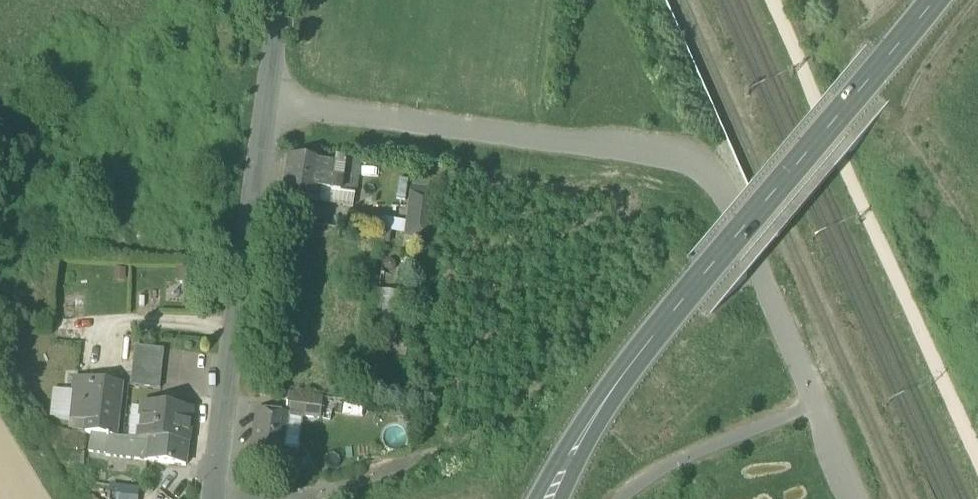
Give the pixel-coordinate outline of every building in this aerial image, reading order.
[(283,198),(317,203),(319,190),(342,193),(343,167),(288,159),(283,198)] [(343,167),(342,193),(348,194),(355,195),(359,164),(343,162),(343,167)] [(346,207),(348,194),(342,193),(319,190),(317,203),(346,207)] [(407,238),(430,241),(436,193),(413,190),(407,238)] [(132,387),(160,390),(164,351),(136,348),(132,387)] [(114,439),(115,439),(120,384),(74,379),(70,420),(87,422),(85,434),(114,438),(114,439)] [(287,417),(331,423),(334,401),(290,395),(287,417)] [(143,405),(139,440),(150,440),(188,444),(191,410),(176,408),(176,404),(159,402),(159,407),(143,405)] [(261,414),(256,448),(283,452),(287,417),(261,414)] [(86,454),(112,457),(114,440),(114,439),(114,438),(85,434),(75,432),(73,432),(86,454)] [(112,457),(122,458),(123,440),(114,440),(112,457)] [(122,458),(148,461),(150,440),(139,440),(123,440),(122,458)] [(188,444),(150,440),(148,461),(148,463),(186,466),(188,444)] [(288,453),(283,452),(256,448),(252,475),(293,481),(296,461),(287,459),(288,453)]
